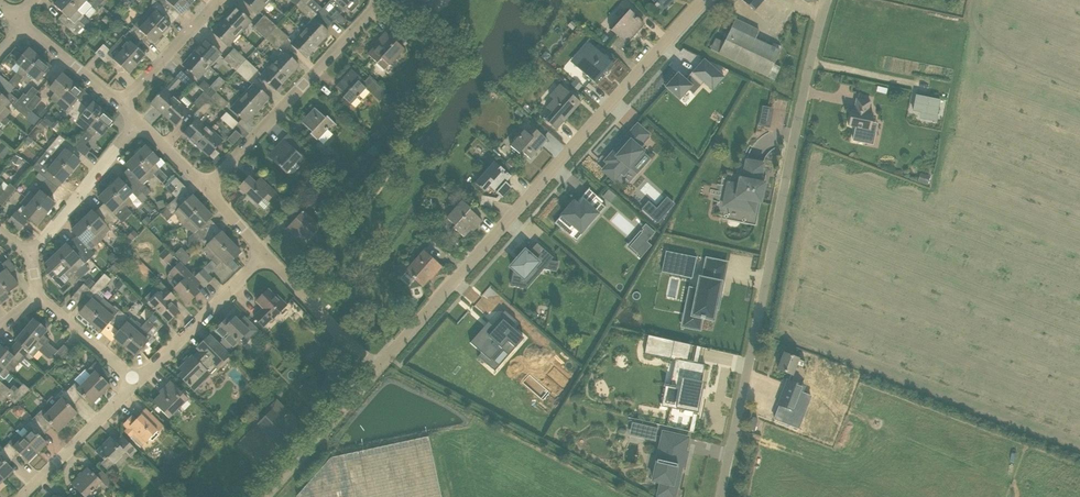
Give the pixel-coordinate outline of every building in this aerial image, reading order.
[(67,0),(59,0),(54,5),(63,13),(58,19),(75,35),(84,26),(78,20),(75,24),(69,19),(78,10),(67,0)] [(78,10),(87,1),(96,10),(101,4),(96,0),(67,0),(78,10)] [(190,5),(184,0),(155,0),(157,2),(167,11),(172,6),(181,15),(190,5)] [(270,1),(268,0),(244,0),(258,13),(270,1)] [(301,0),(290,0),(292,2),(286,9),(290,12),(296,5),(301,0)] [(302,0),(301,0),(296,5),(308,16),(313,10),(307,5),(302,0)] [(344,11),(347,7),(350,10),(353,10),(358,5),(358,2),(356,0),(331,0),(317,15),(330,26),(344,11)] [(425,3),(426,2),(433,9),(442,0),(423,0),(425,3)] [(656,4),(655,5),(657,7),(658,6),(661,9),(671,0),(652,0),(656,4)] [(754,10),(763,0),(742,0),(754,10)] [(163,34),(165,36),(172,29),(170,27),(171,25),(162,17),(167,11),(157,2),(143,16),(147,20),(163,34)] [(224,20),(240,34),(251,21),(235,7),(224,20)] [(610,30),(626,43),(644,24),(628,10),(610,30)] [(265,15),(259,21),(271,32),(277,26),(265,15)] [(163,34),(147,20),(143,16),(130,31),(140,41),(145,35),(154,44),(163,34)] [(313,19),(302,31),(318,45),(329,33),(313,19)] [(780,51),(771,46),(756,39),(760,30),(736,19),(724,42),(716,38),(711,49),(774,80),(781,67),(774,64),(780,51)] [(240,34),(224,20),(213,32),(228,46),(240,34)] [(253,27),(266,38),(271,32),(259,21),(253,27)] [(390,28),(395,32),(400,26),(396,22),(390,28)] [(277,26),(271,32),(283,43),(289,37),(277,26)] [(403,49),(400,46),(405,41),(395,32),(390,28),(378,41),(379,43),(368,55),(377,63),(381,58),(389,65),(403,49)] [(115,44),(115,45),(138,65),(146,56),(135,46),(140,41),(130,31),(125,36),(123,35),(115,44)] [(318,45),(302,31),(291,43),(306,57),(318,45)] [(283,43),(271,32),(266,38),(278,50),(283,43)] [(194,52),(209,66),(221,54),(205,40),(194,52)] [(129,74),(138,65),(115,45),(110,50),(103,44),(95,53),(113,70),(118,64),(129,74)] [(608,71),(608,70),(613,64),(594,47),(578,66),(587,74),(586,75),(596,84),(604,75),(605,75),(607,75),(608,74),(609,72),(608,71)] [(241,65),(246,59),(234,48),(229,54),(241,65)] [(29,49),(23,55),(17,50),(11,57),(17,62),(17,63),(22,67),(17,73),(22,78),(40,58),(29,49)] [(284,51),(272,64),(288,78),(299,66),(284,51)] [(209,66),(194,52),(183,65),(198,78),(209,66)] [(241,65),(229,54),(224,60),(236,71),(241,65)] [(40,58),(22,78),(28,83),(33,77),(38,81),(51,67),(40,58)] [(241,65),(253,76),(259,70),(246,59),(241,65)] [(724,77),(704,59),(692,72),(712,90),(724,77)] [(288,78),(272,64),(261,75),(276,90),(288,78)] [(253,76),(241,65),(236,71),(248,82),(253,76)] [(205,73),(214,81),(220,75),(211,67),(205,73)] [(346,94),(343,97),(351,105),(357,98),(358,98),(359,96),(365,88),(369,92),(377,84),(369,77),(365,82),(351,69),(336,86),(346,94)] [(176,76),(181,81),(189,88),(194,82),(181,71),(176,76)] [(693,94),(701,85),(690,75),(686,80),(678,73),(671,80),(670,79),(665,85),(666,86),(665,87),(679,100),(688,90),(693,94)] [(56,103),(73,83),(62,74),(50,88),(55,93),(50,98),(56,103)] [(4,88),(10,93),(15,87),(0,75),(0,76),(0,85),(4,88)] [(582,85),(575,79),(571,83),(578,89),(582,85)] [(205,92),(210,97),(215,91),(204,81),(199,87),(205,92)] [(56,103),(62,109),(67,112),(72,117),(83,104),(78,100),(84,92),(73,83),(56,103)] [(254,84),(242,96),(258,110),(269,98),(254,84)] [(547,108),(552,112),(545,120),(556,129),(580,102),(560,85),(550,96),(554,100),(547,108)] [(28,88),(18,100),(26,106),(36,94),(28,88)] [(151,104),(163,115),(178,99),(165,88),(151,104)] [(210,97),(216,102),(223,109),(229,103),(215,91),(210,97)] [(194,105),(199,109),(210,97),(205,92),(193,104),(194,105)] [(912,108),(937,113),(940,97),(916,92),(912,108)] [(6,117),(11,111),(5,106),(9,101),(0,94),(0,112),(6,117)] [(42,100),(36,94),(26,106),(32,111),(42,100)] [(258,110),(242,96),(231,108),(246,123),(258,110)] [(195,122),(184,133),(196,145),(210,129),(200,120),(216,102),(210,97),(199,109),(191,118),(195,122)] [(178,99),(163,115),(176,126),(190,110),(189,110),(188,109),(178,99)] [(870,101),(856,99),(854,111),(851,110),(848,125),(870,130),(873,115),(868,114),(870,101)] [(18,100),(13,106),(27,118),(32,111),(26,106),(18,100)] [(83,104),(72,117),(77,121),(76,122),(87,131),(104,112),(93,103),(88,108),(83,104)] [(771,127),(775,107),(763,105),(759,125),(771,127)] [(36,113),(42,117),(48,110),(42,106),(36,113)] [(317,141),(334,122),(327,115),(325,117),(314,107),(301,122),(312,132),(310,134),(317,141)] [(87,132),(91,135),(92,137),(97,131),(102,135),(115,121),(104,112),(87,131),(87,132)] [(227,112),(221,118),(233,129),(239,123),(227,112)] [(42,121),(37,127),(42,131),(47,125),(42,121)] [(210,129),(196,145),(209,156),(209,155),(214,160),(219,154),(214,149),(223,140),(210,129)] [(519,154),(522,151),(530,159),(547,139),(536,130),(531,136),(524,130),(510,146),(519,154)] [(234,131),(229,140),(235,143),(240,134),(234,131)] [(614,179),(619,173),(624,177),(645,153),(641,150),(645,144),(632,132),(621,144),(623,145),(619,150),(617,148),(606,161),(610,164),(604,170),(614,179)] [(29,147),(34,140),(28,136),(24,142),(29,147)] [(64,139),(51,155),(71,172),(80,161),(69,152),(73,147),(64,139)] [(91,149),(80,140),(74,147),(85,156),(91,149)] [(271,159),(287,172),(288,173),(290,173),(292,173),(294,173),(296,172),(300,167),(298,165),(305,158),(301,154),(300,155),(284,140),(278,146),(281,148),(271,159)] [(159,160),(146,146),(143,149),(140,147),(134,153),(137,155),(136,156),(154,175),(161,169),(155,164),(159,160)] [(51,155),(46,161),(47,162),(43,167),(44,168),(40,173),(47,179),(47,180),(51,174),(62,183),(71,172),(51,155)] [(137,177),(132,182),(146,197),(151,192),(144,184),(148,180),(148,181),(154,175),(136,156),(125,166),(137,177)] [(756,225),(764,183),(765,178),(761,177),(763,164),(744,160),(739,185),(728,183),(723,206),(725,206),(723,219),(756,225)] [(489,186),(498,195),(495,198),(481,196),(479,207),(491,209),(493,201),(496,202),(501,197),(511,187),(505,181),(510,175),(501,167),(498,170),(492,164),(476,184),(485,191),(489,186)] [(918,181),(927,184),(929,176),(920,173),(918,181)] [(166,187),(176,197),(179,195),(186,188),(176,177),(166,187)] [(258,185),(249,177),(240,187),(257,204),(264,197),(268,201),(276,192),(263,180),(258,185)] [(10,197),(17,188),(11,183),(7,187),(2,183),(4,182),(0,178),(0,196),(4,192),(10,197)] [(31,191),(26,197),(46,214),(55,203),(49,198),(58,188),(47,180),(47,179),(38,190),(40,192),(37,196),(31,191)] [(119,179),(109,189),(127,208),(138,198),(142,203),(147,198),(146,197),(132,182),(127,187),(119,179)] [(35,192),(42,183),(37,180),(30,189),(35,192)] [(286,193),(292,199),(298,192),(292,186),(286,193)] [(99,208),(107,217),(114,224),(119,219),(118,217),(127,208),(109,189),(99,198),(104,204),(99,208)] [(611,203),(616,196),(609,189),(603,196),(611,203)] [(174,214),(175,213),(179,217),(178,219),(183,224),(202,206),(192,196),(186,202),(179,195),(176,197),(167,207),(174,214)] [(37,225),(46,214),(26,197),(21,203),(27,208),(20,216),(16,212),(9,221),(20,230),(29,219),(37,225)] [(308,241),(320,227),(303,211),(310,204),(302,197),(288,212),(295,219),(287,228),(297,238),(301,234),(308,241)] [(589,206),(580,198),(571,208),(569,207),(567,209),(554,223),(567,234),(574,226),(581,232),(593,217),(595,219),(606,207),(596,198),(589,206)] [(649,202),(643,208),(658,221),(674,204),(667,198),(657,209),(649,202)] [(454,227),(464,237),(471,229),(473,230),(482,220),(470,210),(471,209),(463,201),(448,218),(455,225),(454,227)] [(193,234),(199,241),(207,233),(201,227),(212,216),(202,206),(183,224),(189,230),(190,229),(194,233),(193,234)] [(109,228),(114,224),(107,217),(102,221),(93,211),(82,221),(101,240),(106,235),(106,234),(111,230),(109,228)] [(151,221),(147,216),(142,222),(146,226),(151,221)] [(101,240),(82,221),(72,231),(77,236),(72,241),(79,249),(90,259),(95,254),(91,250),(101,240)] [(638,257),(640,259),(652,245),(647,241),(655,232),(646,224),(642,228),(644,230),(630,245),(639,252),(637,254),(639,256),(638,257)] [(206,255),(212,261),(231,242),(221,232),(213,239),(207,233),(199,241),(205,247),(203,249),(208,254),(206,255)] [(228,265),(233,260),(241,252),(231,242),(212,261),(217,266),(223,261),(227,266),(228,265)] [(524,278),(534,267),(556,271),(558,262),(546,259),(549,255),(550,254),(537,243),(528,253),(525,250),(520,255),(520,256),(520,257),(520,258),(521,258),(518,261),(516,260),(510,267),(514,269),(510,286),(522,288),(524,278)] [(67,244),(56,254),(75,273),(90,259),(79,249),(75,253),(67,244)] [(174,255),(179,260),(187,253),(182,247),(174,255)] [(174,258),(173,257),(166,249),(159,256),(167,265),(174,258)] [(661,271),(670,273),(674,253),(665,251),(661,271)] [(112,252),(108,256),(108,260),(112,264),(118,258),(112,252)] [(192,258),(187,253),(179,260),(185,266),(192,258)] [(413,277),(422,285),(430,277),(429,275),(430,273),(433,276),(441,267),(426,253),(420,260),(417,258),(408,269),(415,275),(413,277)] [(75,273),(56,254),(46,264),(50,268),(46,272),(51,277),(55,274),(59,278),(64,273),(69,278),(75,273)] [(688,256),(684,276),(692,278),(696,257),(688,256)] [(9,293),(19,285),(10,273),(16,269),(8,259),(2,263),(1,262),(0,263),(0,273),(0,283),(9,293)] [(240,267),(233,260),(228,265),(235,272),(240,267)] [(194,277),(190,273),(181,263),(171,273),(180,283),(175,288),(189,303),(199,292),(195,288),(200,283),(194,277)] [(194,277),(200,283),(204,287),(213,279),(203,269),(194,277)] [(105,273),(93,287),(100,292),(111,279),(105,273)] [(719,283),(715,282),(716,276),(707,274),(705,280),(701,279),(698,291),(691,290),(689,300),(696,302),(694,314),(701,316),(700,317),(705,318),(705,317),(712,318),(719,283)] [(119,290),(124,284),(120,280),(114,286),(119,290)] [(161,293),(151,302),(169,322),(179,312),(170,302),(176,297),(166,287),(161,282),(156,287),(161,293)] [(9,293),(0,283),(0,304),(1,305),(12,297),(9,293)] [(78,304),(91,289),(84,284),(71,298),(78,304)] [(124,284),(119,290),(123,294),(128,287),(124,284)] [(263,308),(254,317),(263,327),(273,317),(274,318),(286,305),(276,295),(275,296),(268,289),(256,301),(263,308)] [(79,313),(90,323),(108,302),(97,293),(79,313)] [(113,307),(108,302),(90,323),(101,332),(108,323),(113,328),(125,314),(115,305),(113,307)] [(139,313),(147,320),(153,313),(145,306),(139,313)] [(489,331),(485,327),(470,343),(481,353),(478,357),(487,364),(507,341),(515,348),(524,338),(511,327),(516,321),(505,311),(491,326),(492,327),(489,331)] [(125,346),(142,326),(136,321),(132,327),(127,323),(131,319),(125,314),(113,328),(118,332),(114,337),(119,342),(118,343),(123,348),(124,346),(125,346)] [(142,326),(125,346),(136,356),(148,341),(152,336),(148,333),(154,326),(158,329),(163,325),(153,315),(148,320),(142,326)] [(249,341),(259,331),(245,316),(239,321),(235,317),(226,326),(222,323),(215,330),(224,338),(223,339),(233,349),(244,337),(249,341)] [(47,330),(46,330),(34,319),(25,330),(43,346),(43,345),(60,360),(70,350),(64,345),(58,351),(49,343),(49,340),(43,335),(47,330)] [(13,347),(24,357),(29,362),(43,346),(25,330),(15,341),(17,342),(13,347)] [(194,390),(202,382),(216,368),(229,355),(210,335),(197,348),(200,351),(193,357),(192,356),(180,369),(183,372),(180,375),(194,390)] [(648,335),(644,354),(671,359),(675,340),(648,335)] [(0,347),(0,364),(10,372),(14,368),(8,363),(14,357),(20,362),(24,357),(13,347),(8,352),(1,346),(0,347)] [(784,353),(778,369),(792,375),(796,365),(803,367),(805,362),(798,359),(799,358),(784,353)] [(687,361),(675,359),(670,386),(672,386),(672,388),(679,389),(676,407),(698,411),(701,396),(704,382),(702,382),(705,365),(693,362),(693,361),(687,360),(687,361)] [(80,375),(86,381),(101,396),(111,386),(105,380),(109,376),(96,362),(87,371),(86,369),(80,375)] [(10,372),(0,364),(0,375),(5,379),(10,372)] [(778,405),(794,411),(804,386),(788,380),(778,405)] [(7,397),(15,404),(30,390),(23,384),(15,394),(0,381),(0,391),(7,397)] [(76,382),(67,391),(77,402),(82,396),(91,405),(101,396),(86,381),(81,386),(76,382)] [(171,416),(188,399),(170,382),(164,388),(166,389),(153,402),(162,411),(164,409),(171,416)] [(58,402),(53,407),(68,423),(77,413),(71,407),(77,402),(67,391),(63,388),(53,397),(58,402)] [(68,423),(53,407),(47,413),(43,408),(33,418),(47,432),(53,427),(58,432),(68,423)] [(123,424),(134,435),(136,433),(146,443),(157,432),(158,433),(164,427),(146,409),(140,414),(142,416),(138,420),(132,415),(123,424)] [(272,410),(257,425),(278,445),(292,430),(272,410)] [(28,432),(23,437),(38,453),(47,443),(41,437),(47,432),(33,418),(24,427),(28,432)] [(642,429),(640,436),(655,439),(658,428),(632,422),(631,427),(642,429)] [(786,440),(788,435),(771,429),(769,435),(786,440)] [(687,454),(676,451),(679,438),(663,435),(657,462),(656,465),(654,474),(663,476),(658,496),(674,496),(681,468),(683,469),(687,454)] [(96,452),(105,460),(108,457),(114,464),(125,452),(130,457),(137,451),(122,436),(116,442),(111,437),(96,452)] [(428,436),(331,457),(297,496),(442,496),(428,436)] [(38,453),(23,437),(17,443),(13,438),(3,448),(14,459),(20,454),(28,462),(38,453)] [(4,480),(14,470),(9,465),(14,459),(3,448),(0,445),(0,475),(4,480)] [(71,484),(85,496),(86,496),(101,482),(107,487),(113,481),(101,470),(96,476),(88,467),(71,484)]
